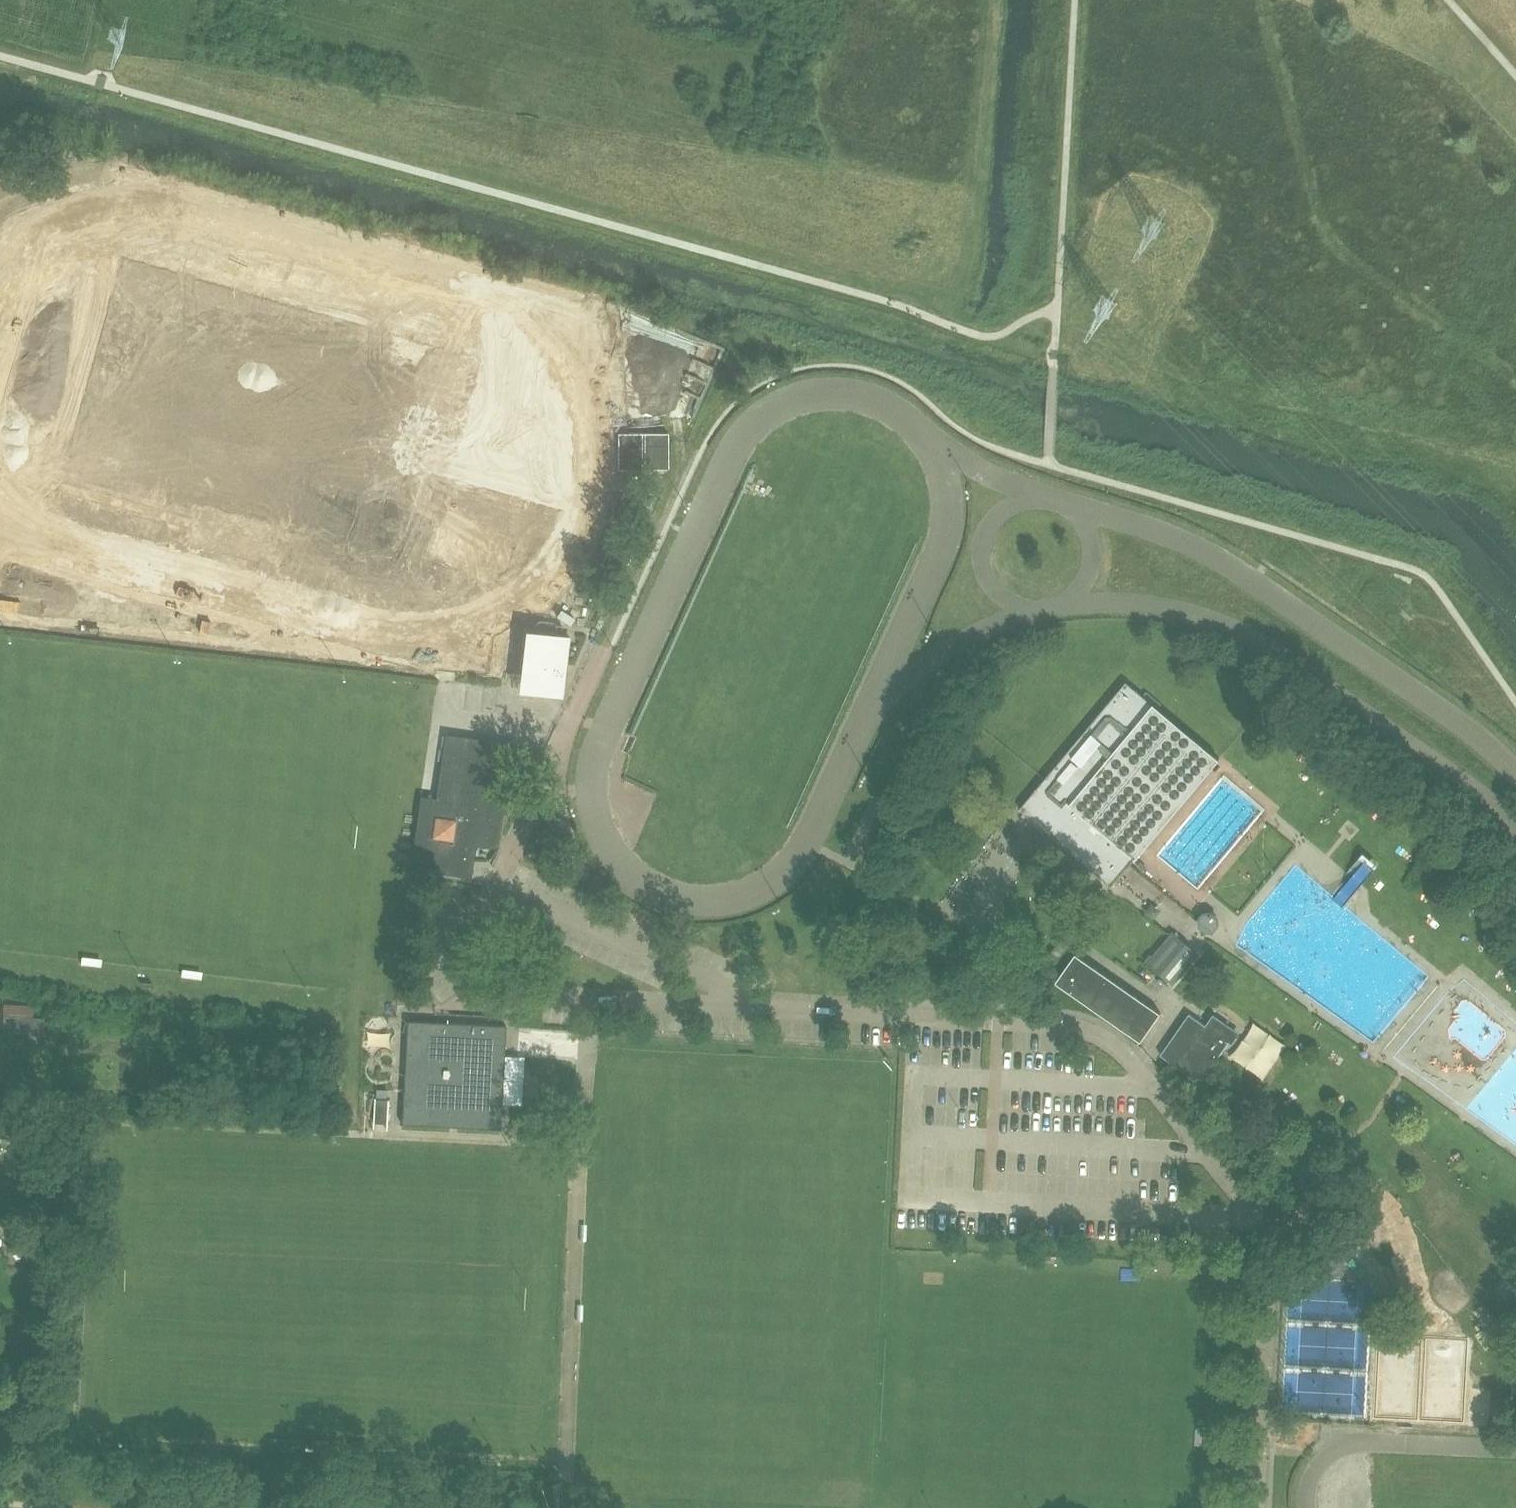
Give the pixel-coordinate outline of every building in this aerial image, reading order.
[(668,469),(668,441),(668,432),(631,432),(618,432),(618,468),(618,469),(650,469),(668,469)] [(562,695),(569,636),(537,632),(530,691),(562,695)] [(1127,681),(1045,778),(1020,808),(1049,833),(1079,859),(1112,886),(1219,758),(1127,681)] [(515,749),(446,739),(437,803),(433,802),(422,872),(470,879),(475,847),(496,850),(502,814),(505,815),(515,749)] [(1219,916),(1212,911),(1204,912),(1199,918),(1199,926),(1206,931),(1214,931),(1219,924),(1219,916)] [(1145,962),(1164,978),(1188,949),(1168,933),(1145,962)] [(1101,1012),(1141,1040),(1160,1012),(1076,953),(1064,970),(1056,981),(1101,1012)] [(45,1018),(33,1017),(34,1005),(5,1003),(5,1016),(3,1016),(3,1031),(45,1032),(45,1018)] [(1161,1054),(1200,1081),(1229,1041),(1234,1033),(1216,1020),(1211,1028),(1189,1013),(1161,1054)] [(407,1020),(406,1036),(402,1124),(501,1129),(506,1025),(407,1020)] [(26,1124),(42,1125),(43,1111),(27,1110),(26,1124)] [(10,1137),(11,1119),(0,1118),(0,1137),(10,1137)]
